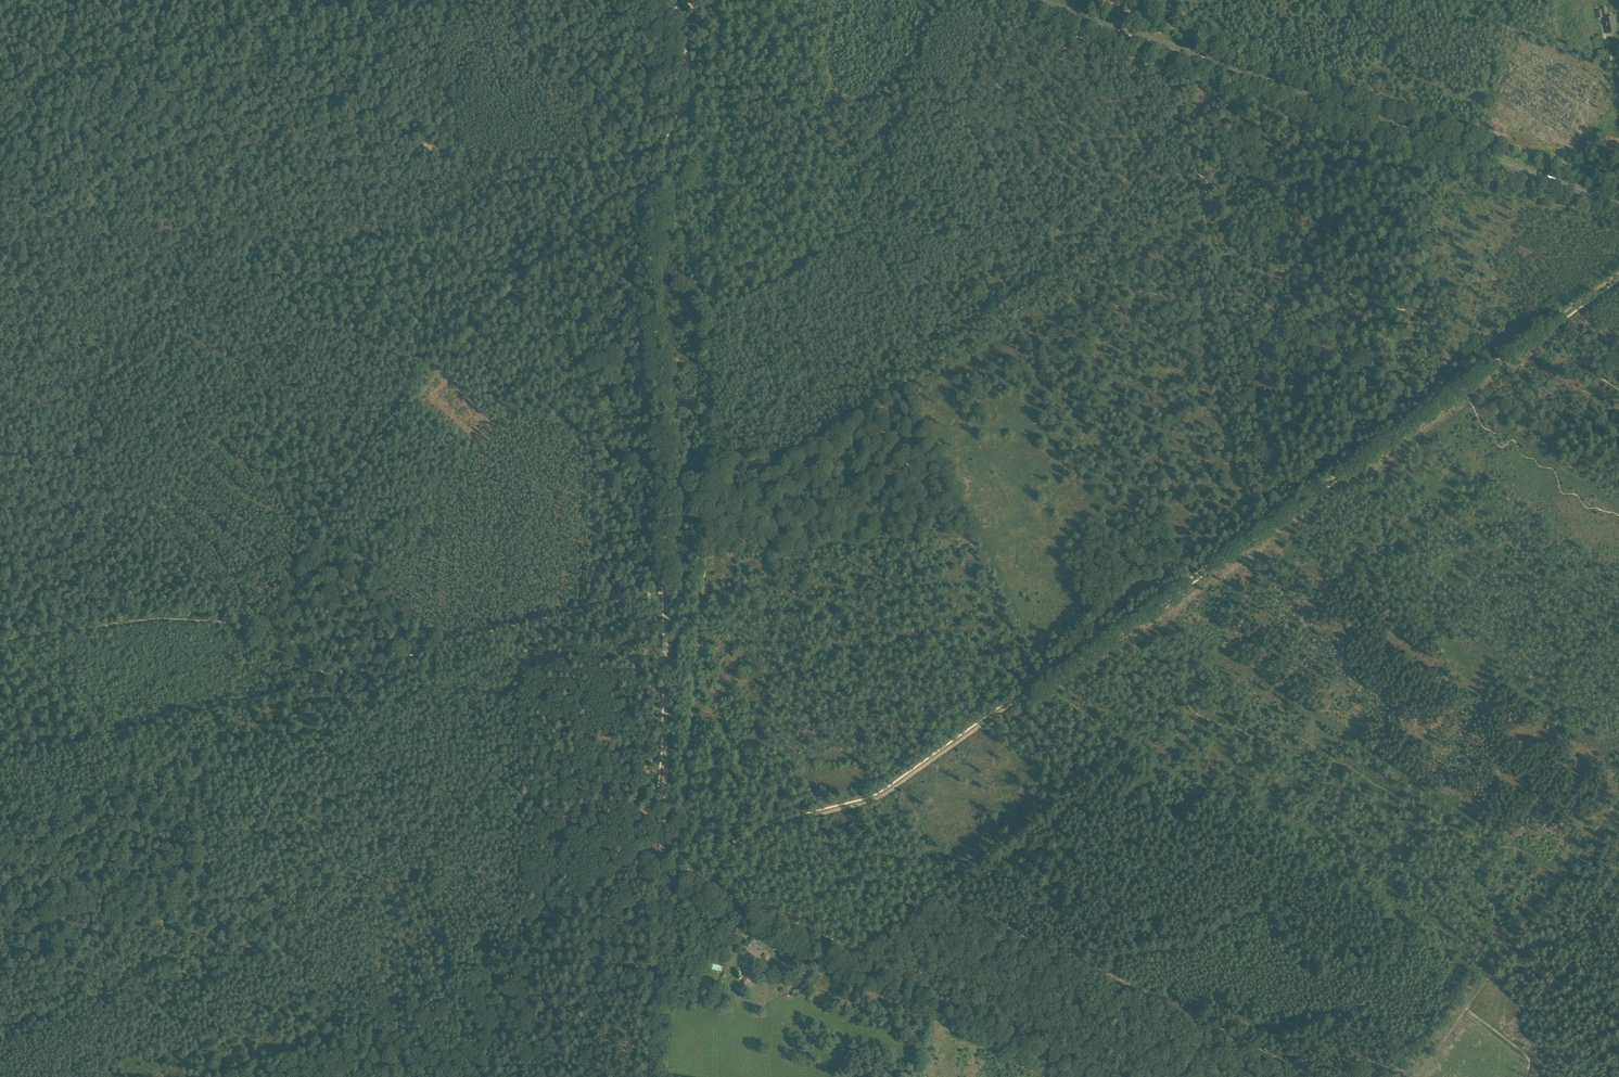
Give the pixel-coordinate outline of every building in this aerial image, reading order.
[(1601,10),(1595,11),(1596,19),(1603,18),(1603,16),(1608,15),(1606,7),(1601,8),(1601,10)] [(1613,17),(1604,19),(1607,33),(1616,32),(1613,17)] [(751,938),(747,945),(750,948),(752,944),(765,953),(763,957),(768,961),(771,956),(775,959),(777,955),(772,951),(769,955),(771,951),(751,938)] [(745,975),(742,976),(745,984),(753,981),(749,969),(743,971),(745,975)]
